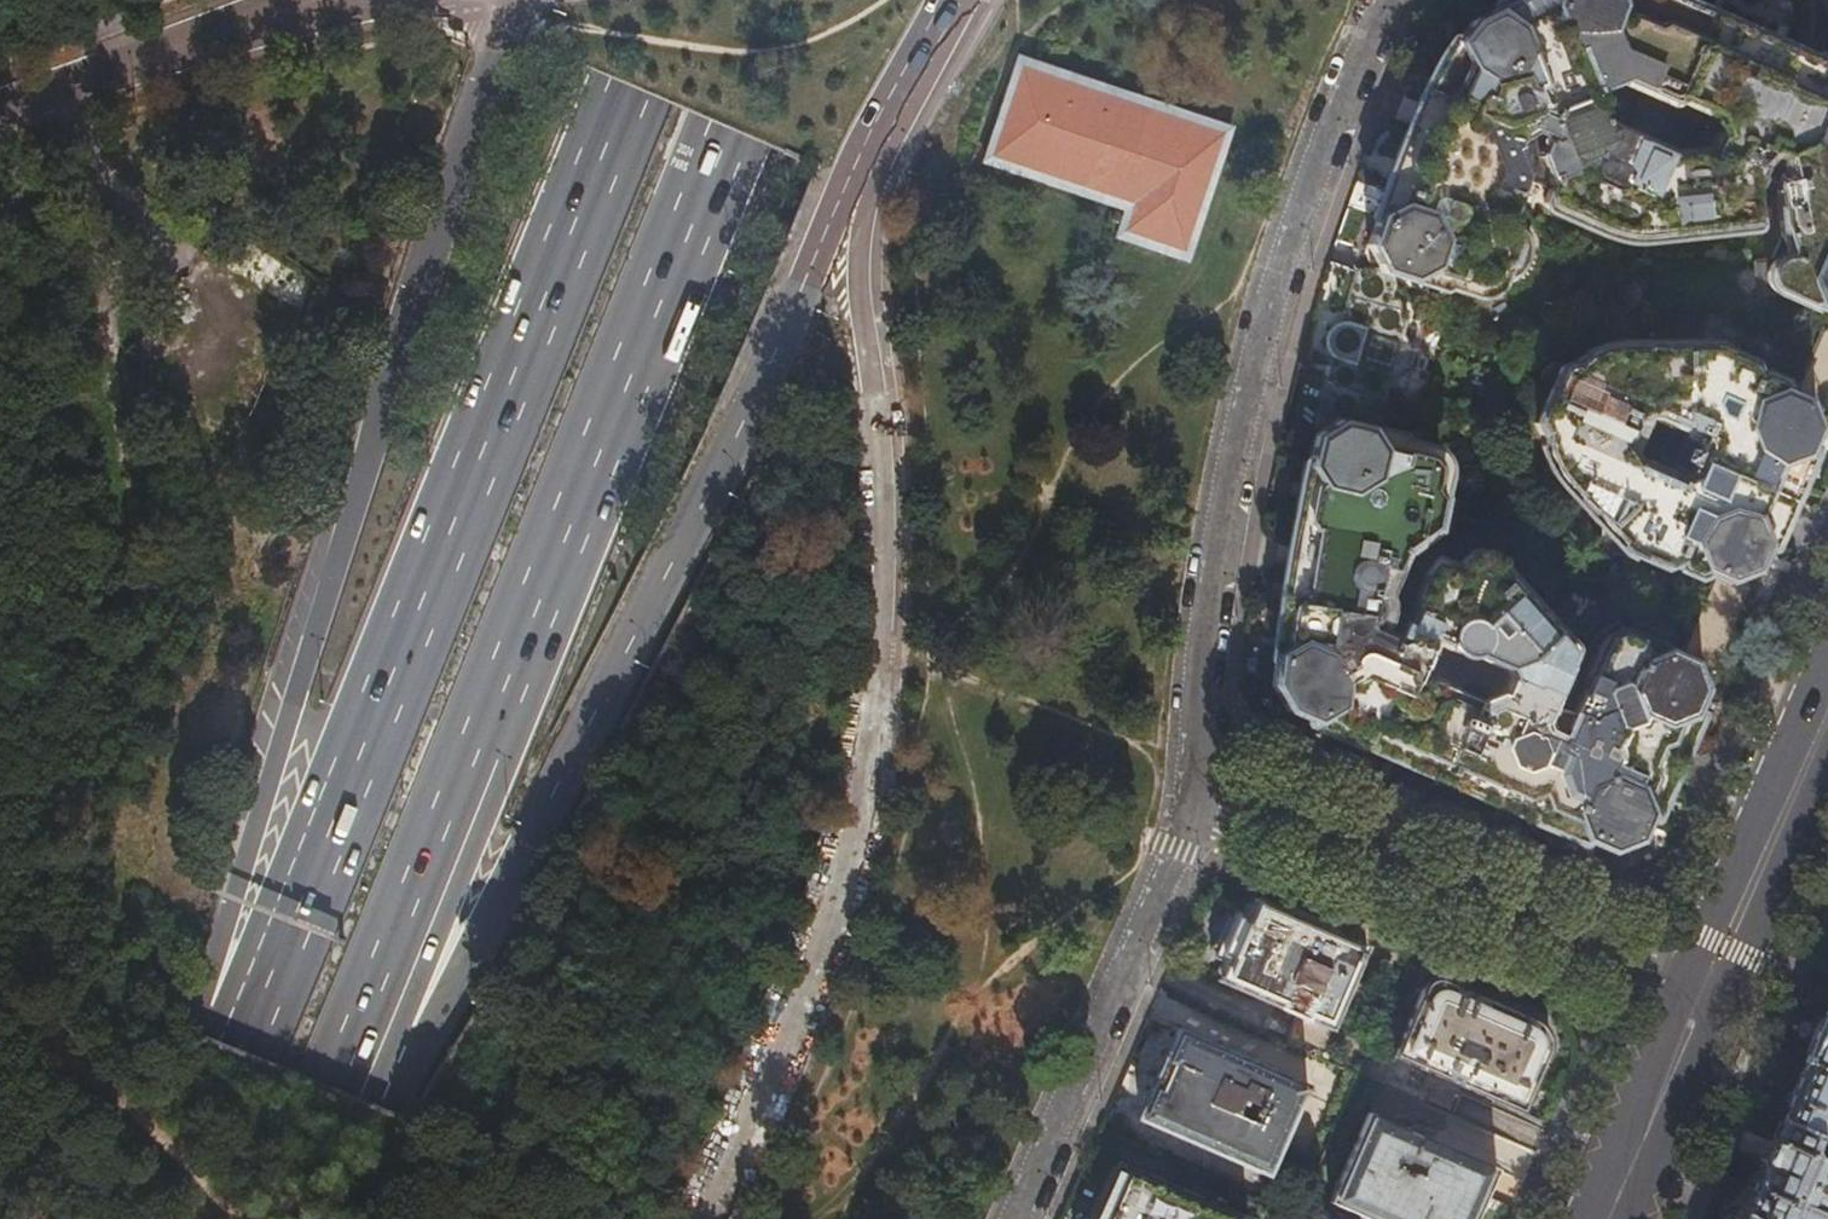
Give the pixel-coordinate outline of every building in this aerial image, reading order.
[(1497,7),(1473,20),(1457,41),(1453,39),(1443,53),(1434,67),(1422,95),(1417,109),(1392,171),(1373,218),(1376,220),(1367,245),(1381,271),(1440,290),(1457,282),(1473,288),(1478,289),(1486,287),(1491,283),(1494,279),(1497,270),(1510,264),(1517,245),(1508,219),(1525,181),(1511,155),(1516,141),(1519,140),(1525,138),(1529,134),(1531,129),(1543,125),(1548,128),(1536,156),(1550,184),(1545,198),(1545,202),(1547,205),(1551,210),(1622,240),(1750,227),(1753,224),(1755,218),(1752,187),(1756,186),(1759,179),(1757,177),(1761,168),(1772,149),(1778,152),(1775,163),(1776,173),(1774,180),(1780,239),(1783,253),(1780,254),(1774,255),(1769,259),(1765,263),(1762,271),(1763,277),(1764,283),(1770,290),(1801,305),(1808,302),(1827,311),(1827,65),(1681,0),(1503,0),(1495,4),(1497,7)] [(1185,254),(1228,126),(1020,61),(986,161),(1114,199),(1108,219),(1121,224),(1119,231),(1185,254)] [(1397,331),(1342,326),(1341,337),(1332,336),(1331,356),(1394,362),(1397,331)] [(1660,565),(1671,560),(1675,566),(1695,575),(1706,571),(1724,578),(1752,567),(1763,542),(1768,544),(1770,538),(1779,519),(1783,509),(1808,453),(1804,451),(1815,427),(1805,398),(1787,389),(1783,379),(1762,369),(1756,371),(1752,359),(1716,343),(1623,344),(1615,344),(1598,348),(1589,352),(1574,361),(1571,360),(1560,363),(1535,420),(1538,431),(1543,433),(1544,444),(1546,453),(1550,464),(1558,478),(1564,486),(1623,549),(1660,565)] [(1802,387),(1827,396),(1827,394),(1827,352),(1817,348),(1802,387)] [(1305,725),(1322,732),(1385,759),(1583,843),(1585,841),(1609,851),(1639,839),(1650,815),(1654,815),(1668,783),(1673,770),(1682,750),(1698,713),(1695,710),(1704,687),(1691,658),(1617,626),(1611,625),(1608,627),(1605,629),(1603,633),(1569,707),(1572,714),(1584,719),(1581,727),(1575,726),(1570,727),(1565,732),(1561,741),(1550,736),(1541,721),(1544,715),(1548,714),(1551,706),(1549,703),(1568,660),(1568,653),(1567,648),(1563,641),(1495,569),(1493,563),(1489,557),(1487,555),(1481,552),(1475,550),(1469,551),(1463,553),(1460,554),(1455,559),(1451,567),(1429,558),(1417,575),(1409,592),(1406,608),(1408,609),(1402,623),(1396,622),(1390,636),(1376,630),(1379,619),(1383,596),(1404,550),(1434,531),(1440,499),(1434,489),(1439,472),(1438,467),(1435,460),(1428,455),(1408,449),(1399,437),(1340,421),(1310,437),(1304,463),(1302,463),(1284,552),(1282,563),(1277,600),(1272,649),(1270,662),(1273,662),(1270,686),(1286,713),(1306,722),(1305,725)] [(1217,980),(1330,1029),(1366,947),(1302,918),(1254,896),(1244,920),(1227,912),(1218,933),(1211,950),(1227,957),(1217,980)] [(1493,1002),(1437,978),(1435,978),(1430,978),(1426,979),(1421,984),(1390,1055),(1520,1112),(1535,1078),(1547,1051),(1548,1047),(1548,1040),(1546,1033),(1544,1030),(1540,1024),(1534,1020),(1493,1002)] [(1784,1121),(1827,1140),(1827,1019),(1784,1121)] [(1139,1117),(1265,1173),(1303,1085),(1177,1029),(1170,1045),(1146,1102),(1139,1117)] [(1478,1211),(1496,1171),(1368,1114),(1329,1203),(1365,1218),(1474,1218),(1478,1211)] [(1784,1121),(1759,1178),(1741,1218),(1827,1218),(1827,1140),(1784,1121)] [(1117,1163),(1098,1207),(1092,1218),(1241,1218),(1117,1163)]
